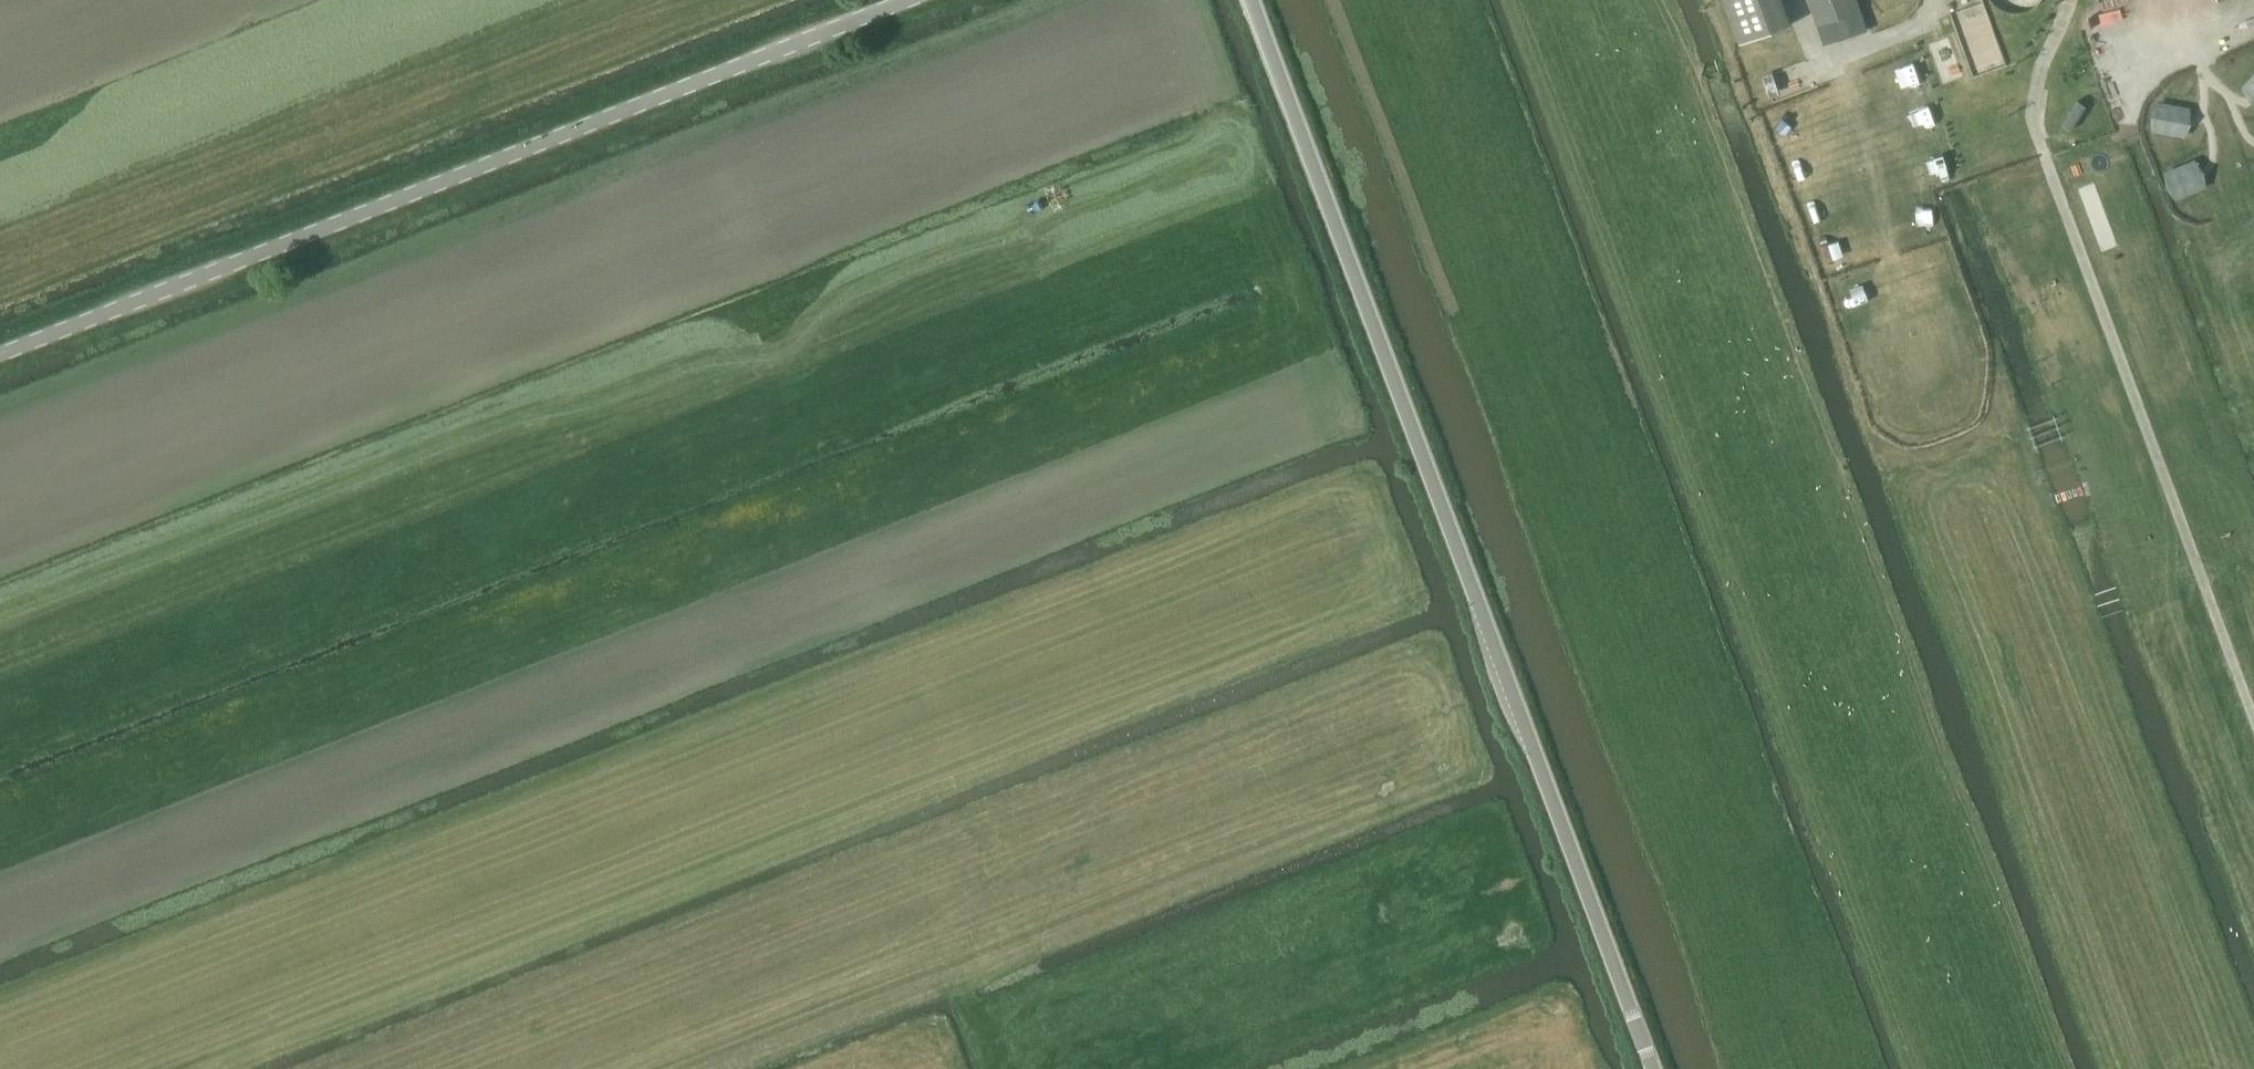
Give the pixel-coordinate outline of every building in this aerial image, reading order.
[(1740,43),(1790,25),(1781,0),(1725,0),(1740,43)] [(1858,0),(1810,0),(1818,25),(1862,10),(1858,0)] [(1993,2),(1998,7),(2005,11),(2011,13),(2019,13),(2026,12),(2032,9),(2038,5),(2043,0),(1992,0),(1993,2)]
